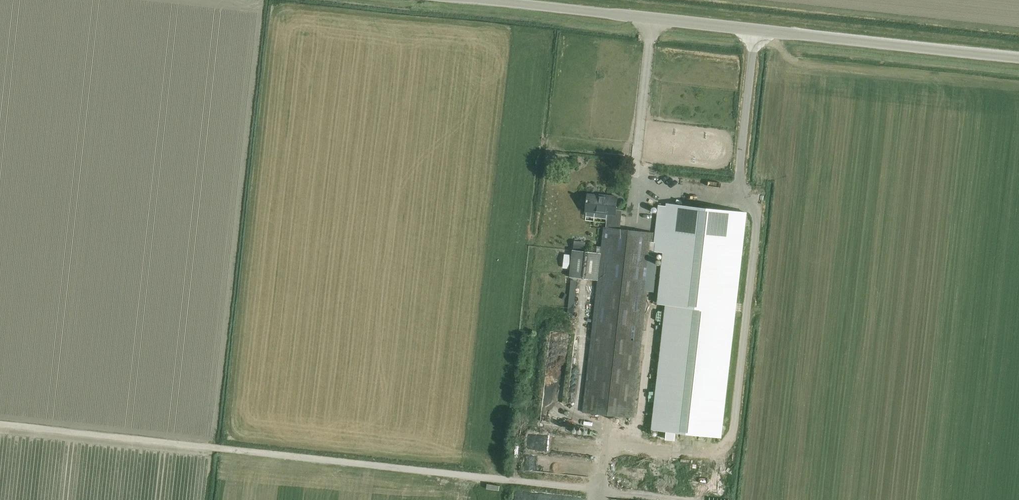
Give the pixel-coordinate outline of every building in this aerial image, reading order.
[(607,214),(606,228),(620,229),(622,215),(615,214),(617,197),(605,195),(604,196),(588,194),(586,211),(607,214)] [(654,241),(652,241),(652,247),(654,247),(646,313),(663,314),(650,435),(718,443),(744,212),(665,204),(665,206),(658,205),(654,241)] [(601,253),(598,280),(583,412),(633,418),(652,247),(652,241),(653,233),(620,229),(606,228),(604,227),(601,253)] [(573,250),(570,277),(598,280),(601,253),(573,250)]
